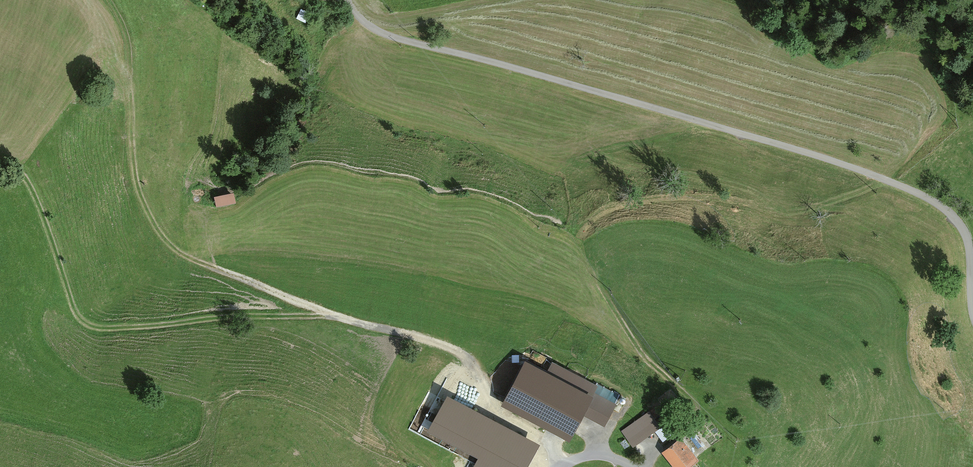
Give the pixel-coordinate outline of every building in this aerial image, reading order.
[(237,204),(235,190),(215,192),(217,207),(237,204)] [(617,406),(530,357),(507,399),(574,437),(587,414),(606,425),(617,406)] [(650,412),(625,430),(634,443),(660,425),(650,412)] [(680,441),(664,454),(675,466),(688,466),(696,460),(680,441)]
